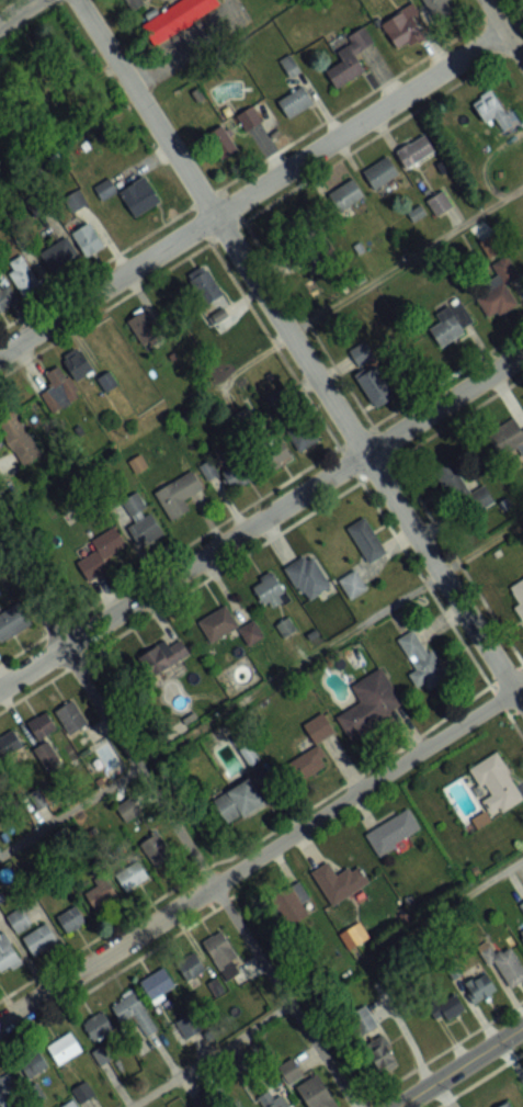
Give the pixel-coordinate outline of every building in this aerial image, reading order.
[(216,0),(184,0),(144,22),(157,44),(221,8),(216,0)] [(456,13),(448,0),(423,0),(437,24),(456,13)] [(415,7),(383,20),(394,49),(426,37),(415,7)] [(365,71),(355,54),(374,43),(364,27),(346,37),(350,44),(336,52),(341,61),(325,70),(336,88),(365,71)] [(279,61),(290,77),(299,71),(289,55),(279,61)] [(276,102),(290,121),(314,103),(300,84),(276,102)] [(495,120),(500,129),(510,124),(494,90),(472,100),(483,125),(495,120)] [(245,132),(262,124),(254,107),(237,115),(245,132)] [(238,149),(221,124),(203,136),(219,161),(238,149)] [(396,149),(404,167),(435,154),(427,135),(396,149)] [(362,170),(373,191),(399,177),(389,157),(362,170)] [(161,202),(145,176),(118,192),(134,218),(161,202)] [(94,187),(102,201),(117,192),(108,178),(94,187)] [(364,197),(353,178),(326,194),(337,213),(364,197)] [(89,208),(82,190),(64,197),(71,215),(89,208)] [(452,207),(443,190),(427,199),(436,216),(452,207)] [(71,234),(84,258),(103,248),(90,223),(71,234)] [(52,273),(78,257),(66,237),(40,253),(52,273)] [(5,264),(23,297),(41,287),(23,255),(5,264)] [(518,304),(507,285),(520,277),(508,256),(491,266),(498,277),(485,285),(489,292),(476,299),(489,320),(518,304)] [(205,306),(222,294),(205,266),(187,276),(205,306)] [(9,281),(0,283),(0,312),(16,307),(9,281)] [(439,316),(441,319),(428,332),(445,349),(475,320),(456,300),(439,316)] [(162,336),(143,310),(126,323),(146,348),(162,336)] [(91,374),(83,350),(63,356),(72,380),(91,374)] [(80,393),(57,365),(43,376),(52,387),(39,397),(54,415),(80,393)] [(375,410),(396,397),(377,366),(356,379),(375,410)] [(317,439),(293,384),(270,394),(295,449),(317,439)] [(41,455),(14,408),(0,416),(0,432),(20,467),(41,455)] [(522,455),(522,454),(522,428),(520,429),(516,417),(487,428),(497,456),(519,448),(522,455)] [(222,476),(236,490),(255,473),(242,458),(222,476)] [(485,485),(469,493),(454,460),(437,469),(460,519),(494,503),(485,485)] [(217,474),(211,465),(204,469),(210,478),(217,474)] [(190,510),(184,501),(203,489),(191,470),(154,494),(172,522),(190,510)] [(162,534),(138,492),(114,505),(138,548),(162,534)] [(347,528),(368,564),(386,554),(366,517),(347,528)] [(95,552),(78,559),(88,581),(110,572),(104,558),(127,548),(119,529),(90,541),(95,552)] [(296,564),(297,594),(326,593),(324,562),(296,564)] [(267,611),(288,598),(271,573),(251,587),(267,611)] [(506,591),(522,617),(522,580),(506,591)] [(32,625),(20,605),(0,616),(0,643),(32,625)] [(434,649),(427,653),(415,629),(396,639),(423,692),(449,679),(434,649)] [(190,656),(179,636),(136,659),(147,679),(190,656)] [(361,703),(337,716),(350,740),(404,709),(382,668),(351,686),(361,703)] [(88,724),(71,699),(54,712),(70,736),(88,724)] [(27,722),(38,741),(57,730),(46,711),(27,722)] [(316,741),(330,732),(325,725),(312,733),(316,741)] [(1,762),(24,747),(13,729),(0,737),(0,760),(1,762)] [(34,748),(45,770),(60,763),(48,741),(34,748)] [(329,763),(318,746),(287,766),(298,783),(329,763)] [(482,799),(492,817),(522,800),(522,796),(498,751),(470,768),(486,797),(482,799)] [(214,800),(229,826),(265,804),(250,779),(214,800)] [(32,795),(40,809),(47,805),(39,791),(32,795)] [(366,834),(378,855),(422,831),(410,809),(366,834)] [(159,866),(172,853),(156,836),(142,848),(159,866)] [(149,880),(138,857),(115,869),(125,891),(149,880)] [(327,903),(369,888),(361,866),(334,876),(330,864),(314,870),(327,903)] [(119,896),(105,878),(85,896),(100,913),(119,896)] [(271,900),(290,925),(315,907),(296,882),(271,900)] [(86,923),(75,905),(57,916),(67,934),(86,923)] [(34,956),(58,941),(46,923),(22,938),(34,956)] [(1,975),(22,963),(5,932),(0,935),(0,974),(1,975)] [(508,946),(491,959),(512,988),(522,981),(522,966),(508,946)] [(175,962),(189,981),(206,969),(192,949),(175,962)] [(176,985),(161,967),(140,985),(155,1002),(176,985)] [(472,1005),(498,993),(489,973),(463,984),(472,1005)] [(147,1036),(158,1029),(133,992),(111,1006),(124,1025),(135,1017),(147,1036)] [(465,1011),(456,993),(434,1005),(443,1022),(465,1011)] [(345,1017),(359,1038),(379,1025),(364,1004),(345,1017)] [(206,1027),(195,1010),(176,1022),(186,1039),(206,1027)] [(82,1023),(94,1042),(114,1029),(102,1011),(82,1023)] [(83,1051),(71,1032),(46,1046),(58,1066),(83,1051)] [(364,1051),(388,1074),(400,1060),(378,1038),(364,1051)] [(50,1069),(41,1050),(20,1059),(28,1078),(50,1069)] [(286,1083),(301,1079),(296,1060),(280,1065),(286,1083)] [(9,1074),(0,1079),(0,1106),(25,1106),(9,1074)] [(320,1074),(298,1086),(308,1106),(337,1106),(320,1074)] [(71,1088),(78,1105),(95,1097),(88,1081),(71,1088)] [(271,1091),(259,1097),(264,1106),(290,1106),(284,1094),(274,1099),(271,1091)]
